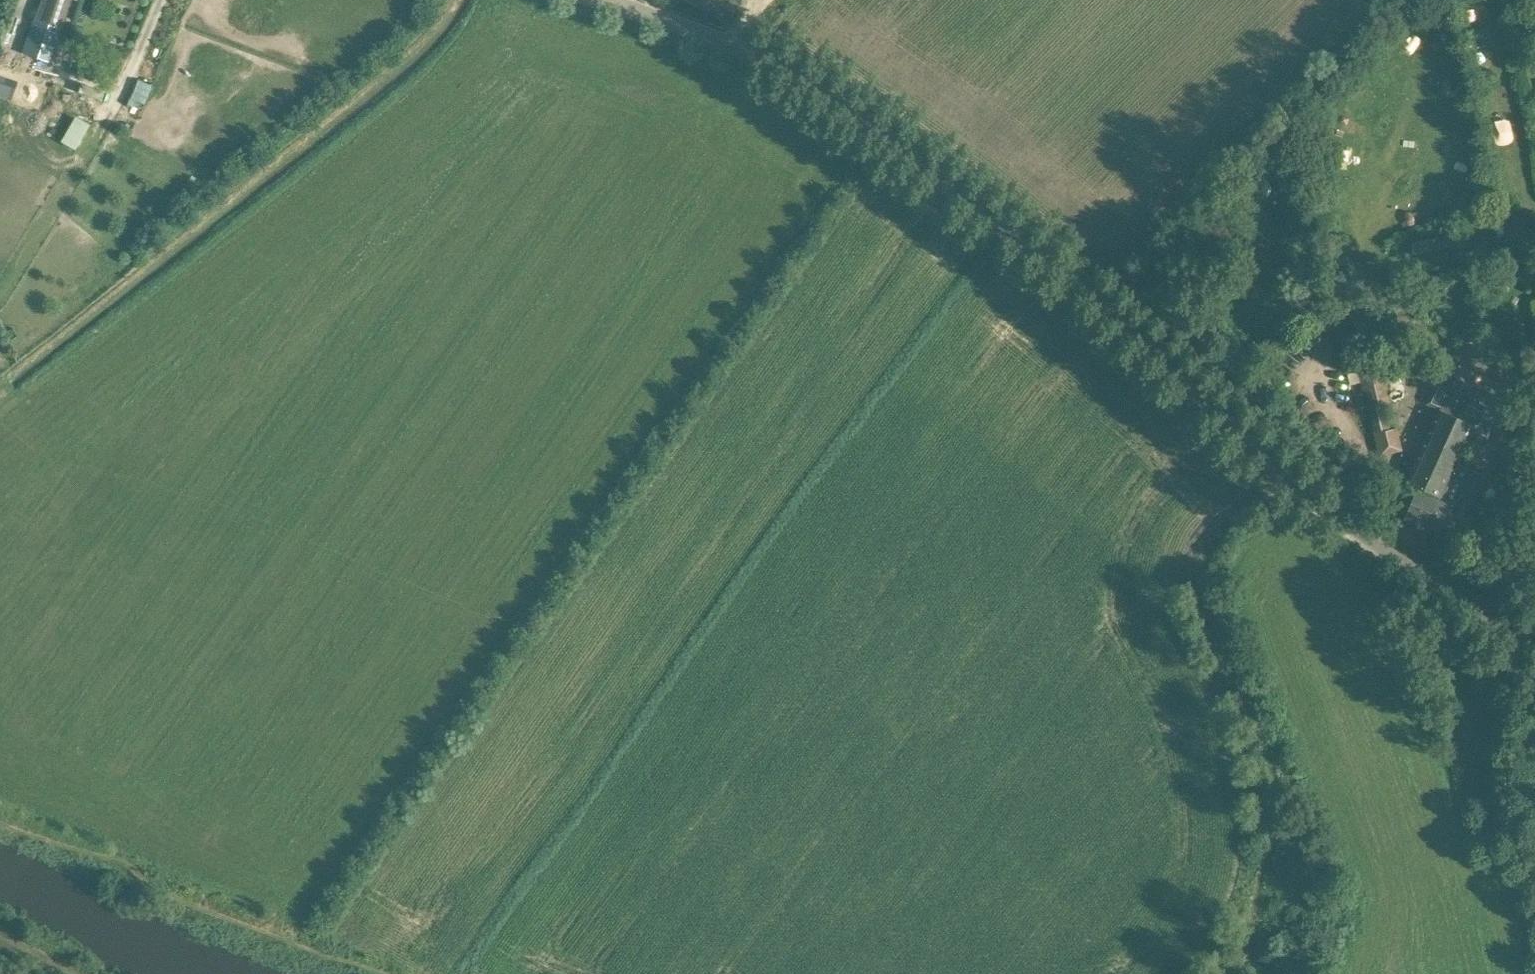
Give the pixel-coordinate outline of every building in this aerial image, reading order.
[(32,216),(77,85),(44,74),(69,0),(42,0),(35,20),(8,11),(0,36),(0,53),(14,57),(0,97),(0,205),(32,216)] [(1459,9),(1463,28),(1484,24),(1480,5),(1459,9)] [(1452,180),(1479,179),(1478,162),(1452,163),(1452,180)] [(1377,309),(1351,320),(1366,353),(1391,341),(1377,309)] [(1477,315),(1471,327),(1498,338),(1503,326),(1477,315)] [(1514,341),(1524,368),(1534,364),(1534,357),(1527,336),(1514,341)] [(1488,396),(1453,381),(1445,377),(1449,369),(1434,362),(1430,370),(1405,360),(1401,368),(1439,385),(1431,402),(1441,406),(1407,483),(1418,488),(1404,520),(1438,536),(1445,520),(1458,526),(1481,474),(1458,463),(1473,430),(1485,436),(1503,398),(1490,391),(1488,396)] [(1390,428),(1384,401),(1369,405),(1380,454),(1402,449),(1397,427),(1390,428)]
